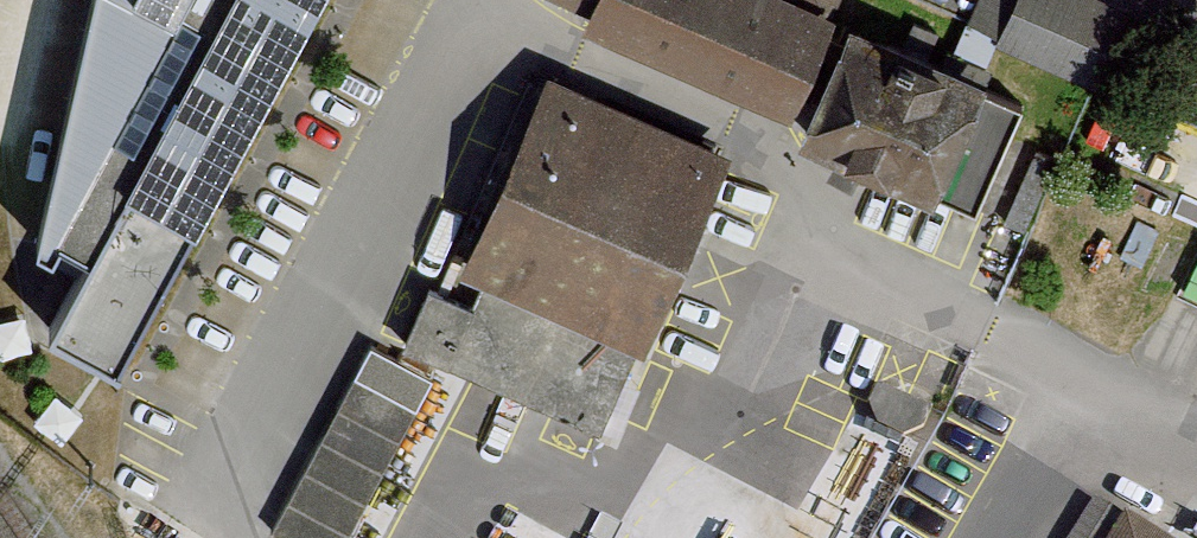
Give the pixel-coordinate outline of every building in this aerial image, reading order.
[(34,240),(54,250),(60,237),(93,253),(53,332),(108,359),(303,0),(91,0),(34,240)] [(835,56),(798,141),(934,200),(938,191),(969,204),(1014,103),(981,89),(986,78),(850,19),(840,41),(819,32),(833,0),(594,0),(585,20),(786,109),(814,46),(835,56)] [(1104,0),(1015,0),(997,41),(1091,82),(1123,8),(1104,0)] [(722,163),(542,84),(461,268),(484,278),(636,344),(641,346),(722,163)] [(1112,100),(1035,282),(1151,332),(1196,225),(1196,136),(1176,128),(1112,100)] [(599,428),(636,344),(484,278),(471,308),(429,290),(405,344),(599,428)] [(368,349),(272,528),(292,537),(341,537),(426,380),(368,349)] [(1095,494),(1067,537),(1103,537),(1121,510),(1095,494)] [(1126,514),(1111,537),(1163,537),(1126,514)]
